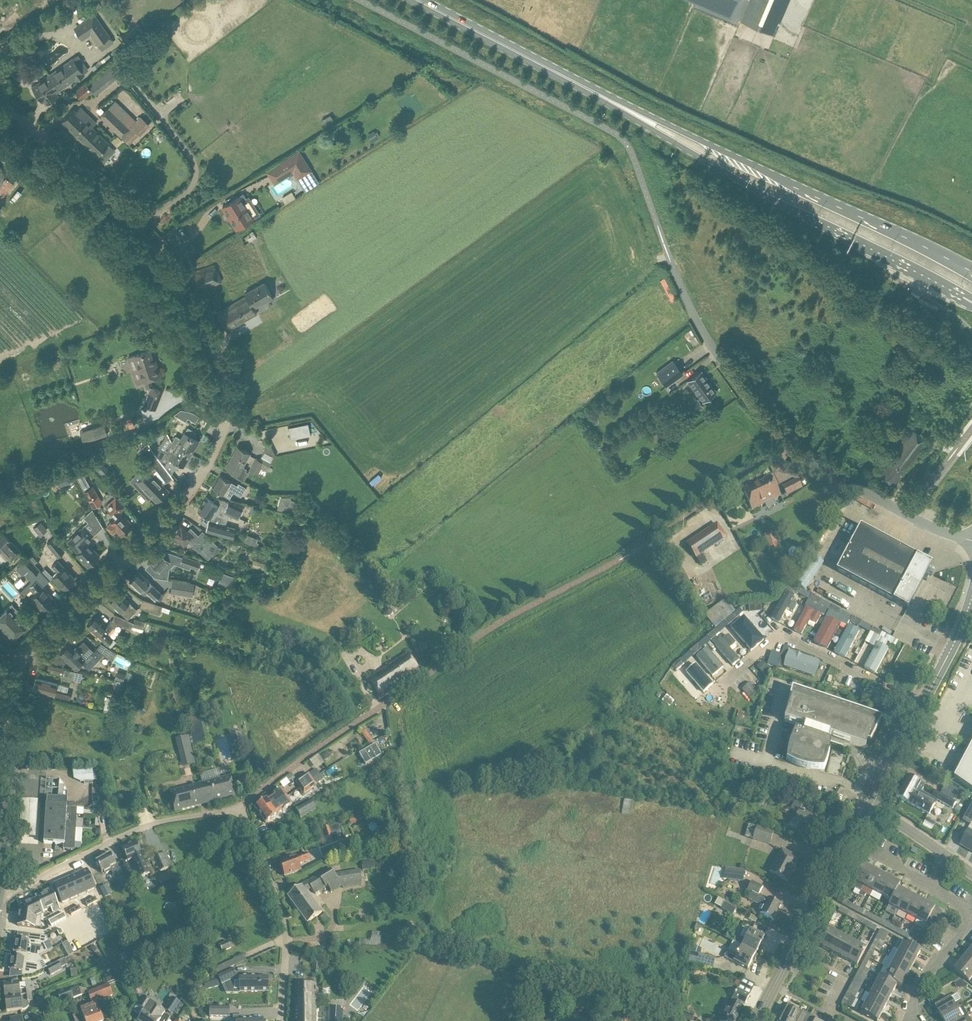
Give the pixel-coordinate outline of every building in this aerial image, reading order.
[(730,15),(737,0),(695,0),(730,15)] [(741,21),(774,36),(777,29),(774,28),(777,22),(780,23),(789,0),(750,0),(741,21)] [(108,36),(94,15),(76,28),(82,38),(91,32),(98,43),(108,36)] [(50,75),(60,89),(75,78),(76,80),(84,74),(83,73),(88,69),(80,59),(75,62),(73,59),(71,60),(50,75)] [(46,104),(58,96),(55,92),(60,89),(50,75),(33,87),(42,101),(44,100),(46,104)] [(82,99),(93,90),(86,82),(75,91),(82,99)] [(100,116),(129,144),(139,133),(140,134),(150,124),(140,115),(137,119),(116,100),(100,116)] [(62,121),(84,142),(95,130),(91,127),(96,122),(80,107),(76,112),(73,109),(62,121)] [(104,161),(111,154),(115,149),(95,130),(84,142),(104,161)] [(299,149),(266,171),(274,184),(293,172),(297,180),(313,170),(299,149)] [(239,196),(222,207),(236,228),(244,222),(253,217),(259,213),(249,197),(242,201),(239,196)] [(244,243),(257,238),(255,230),(242,235),(244,243)] [(204,288),(214,285),(215,284),(215,283),(221,281),(214,263),(189,273),(196,289),(202,287),(204,288)] [(668,276),(662,278),(670,301),(676,299),(668,276)] [(217,313),(222,321),(227,330),(235,325),(256,313),(253,307),(273,297),(271,294),(265,282),(245,293),(247,296),(225,308),(217,313)] [(286,326),(296,338),(327,315),(316,301),(294,317),(295,319),(286,326)] [(149,379),(150,378),(160,375),(155,361),(153,362),(149,350),(128,357),(133,372),(138,370),(142,381),(145,380),(147,387),(151,389),(145,403),(156,407),(162,390),(152,386),(149,379)] [(666,385),(683,373),(674,361),(658,373),(666,385)] [(701,370),(687,380),(701,398),(699,399),(698,398),(689,405),(694,412),(703,405),(701,402),(703,401),(717,391),(701,370)] [(181,408),(174,414),(186,421),(192,410),(181,408)] [(289,427),(291,439),(311,435),(309,423),(289,427)] [(104,424),(81,432),(84,442),(88,441),(108,435),(104,424)] [(911,426),(876,473),(894,486),(929,440),(911,426)] [(191,453),(198,440),(193,437),(196,432),(188,427),(181,438),(176,435),(172,441),(191,453)] [(183,465),(191,453),(172,441),(166,451),(161,448),(156,455),(171,474),(178,462),(183,465)] [(256,457),(249,469),(258,474),(261,467),(267,471),(270,465),(276,456),(269,443),(260,459),(256,457)] [(250,453),(246,451),(238,446),(226,467),(238,474),(236,477),(243,481),(248,472),(245,470),(247,468),(242,466),(250,453)] [(152,495),(158,501),(168,491),(161,484),(165,481),(166,482),(173,478),(174,478),(171,474),(156,455),(153,449),(145,455),(156,469),(151,474),(147,470),(142,476),(139,479),(137,480),(137,481),(134,484),(139,489),(142,492),(146,496),(149,499),(152,495)] [(108,469),(100,461),(95,466),(103,474),(108,469)] [(81,471),(74,475),(89,500),(98,495),(92,485),(90,486),(81,471)] [(69,472),(61,476),(65,484),(73,480),(69,472)] [(246,487),(238,482),(237,485),(231,481),(221,475),(213,487),(221,493),(223,494),(230,498),(233,492),(241,496),(246,487)] [(758,482),(742,490),(751,510),(768,501),(767,500),(773,497),(773,499),(780,495),(770,476),(764,479),(765,481),(759,483),(758,482)] [(798,479),(793,482),(782,487),(787,496),(797,490),(802,488),(798,479)] [(129,517),(122,509),(127,505),(117,494),(105,505),(115,516),(110,521),(111,522),(106,526),(113,533),(117,529),(122,534),(133,524),(128,518),(129,517)] [(216,498),(213,501),(207,496),(198,510),(213,520),(217,515),(221,517),(224,511),(238,518),(243,508),(229,501),(228,502),(223,500),(216,498)] [(93,509),(90,511),(84,517),(88,521),(91,524),(98,518),(93,509)] [(236,529),(209,521),(206,531),(233,538),(236,529)] [(38,531),(44,527),(40,522),(34,527),(38,531)] [(687,544),(696,557),(726,538),(717,524),(687,544)] [(84,525),(67,541),(78,552),(76,554),(83,561),(84,560),(89,566),(99,556),(87,544),(87,543),(86,544),(85,543),(88,540),(91,538),(90,538),(93,535),(94,535),(85,525),(84,525)] [(860,525),(855,534),(836,570),(907,608),(923,579),(926,580),(929,575),(926,573),(931,564),(860,525)] [(219,548),(209,538),(202,531),(198,535),(191,528),(187,532),(181,527),(174,535),(184,544),(188,540),(208,560),(219,548)] [(780,549),(773,531),(764,534),(771,552),(780,549)] [(0,539),(0,552),(1,551),(10,561),(20,552),(5,535),(0,539)] [(47,543),(58,557),(65,550),(54,536),(52,538),(50,536),(45,540),(47,543)] [(190,568),(190,566),(198,569),(201,561),(183,555),(182,556),(167,551),(164,554),(159,550),(158,551),(156,553),(155,554),(149,560),(149,561),(160,572),(166,565),(168,568),(168,569),(169,569),(169,568),(174,563),(190,568)] [(35,562),(41,557),(35,551),(29,556),(35,562)] [(33,576),(40,569),(28,556),(20,563),(33,576)] [(57,572),(53,576),(65,589),(74,580),(69,574),(70,573),(58,560),(51,565),(57,572)] [(147,592),(155,600),(157,598),(159,600),(162,600),(163,595),(161,593),(162,592),(153,584),(153,585),(150,582),(150,581),(139,570),(129,581),(141,592),(141,591),(144,595),(147,592)] [(217,588),(224,590),(235,577),(222,572),(217,588)] [(36,580),(22,593),(29,600),(32,597),(43,609),(53,600),(47,594),(48,593),(36,580)] [(192,595),(194,583),(182,581),(181,593),(192,595)] [(788,587),(797,593),(800,587),(790,582),(788,587)] [(137,609),(119,592),(110,601),(127,618),(137,609)] [(793,598),(785,594),(772,618),(781,623),(793,598)] [(809,599),(818,605),(821,599),(812,594),(809,599)] [(159,614),(160,610),(168,613),(170,609),(162,606),(142,599),(139,607),(159,614)] [(706,615),(713,623),(730,609),(724,601),(706,615)] [(1,614),(0,615),(0,624),(13,638),(25,626),(17,617),(20,613),(12,604),(1,614)] [(829,610),(839,616),(841,610),(832,605),(829,610)] [(739,608),(725,620),(729,625),(743,612),(739,608)] [(822,616),(806,608),(794,632),(801,636),(808,623),(816,627),(822,616)] [(115,614),(112,621),(118,623),(130,629),(130,628),(132,625),(133,623),(124,618),(115,614)] [(96,615),(87,625),(94,632),(98,635),(108,644),(113,638),(108,633),(115,626),(110,622),(107,626),(96,615)] [(764,641),(743,616),(730,627),(751,652),(764,641)] [(132,625),(130,628),(142,631),(146,621),(135,618),(133,623),(132,625)] [(711,640),(729,625),(725,620),(716,628),(707,636),(711,640)] [(840,626),(828,620),(815,644),(827,650),(840,626)] [(859,627),(871,633),(874,627),(862,621),(859,627)] [(860,632),(849,627),(836,654),(846,659),(860,632)] [(897,646),(899,641),(874,627),(871,633),(870,634),(879,639),(880,638),(897,646)] [(723,642),(720,639),(714,644),(734,667),(740,661),(730,650),(735,646),(728,637),(723,642)] [(68,644),(59,653),(75,669),(82,662),(84,664),(88,668),(103,652),(97,648),(94,651),(83,641),(77,648),(76,647),(73,649),(68,644)] [(97,648),(103,652),(105,654),(112,658),(115,653),(112,650),(101,643),(97,648)] [(689,651),(693,656),(702,648),(698,644),(689,651)] [(776,668),(778,664),(783,666),(789,647),(784,645),(781,653),(771,650),(767,665),(776,668)] [(888,652),(878,647),(866,670),(876,676),(888,652)] [(708,651),(697,660),(711,676),(722,667),(708,651)] [(420,672),(415,664),(407,653),(366,680),(373,691),(379,700),(388,694),(386,691),(391,688),(393,690),(420,672)] [(906,658),(895,653),(888,667),(899,672),(906,658)] [(63,665),(66,662),(58,654),(51,662),(63,665)] [(795,664),(790,663),(788,669),(813,677),(815,671),(803,667),(806,661),(797,658),(795,664)] [(676,671),(684,663),(681,659),(672,666),(676,671)] [(75,673),(76,672),(49,664),(47,669),(64,674),(63,676),(79,681),(81,675),(75,673)] [(708,687),(691,666),(678,677),(696,697),(708,687)] [(118,671),(115,678),(123,681),(125,674),(118,671)] [(33,689),(61,697),(69,699),(70,694),(66,693),(68,686),(36,678),(33,689)] [(107,697),(104,711),(115,714),(118,699),(123,681),(116,680),(114,689),(116,690),(114,694),(114,696),(113,698),(107,697)] [(751,681),(742,689),(751,699),(759,691),(751,681)] [(108,687),(106,693),(114,696),(114,694),(116,690),(114,689),(108,687)] [(882,718),(881,718),(792,688),(786,714),(787,714),(785,720),(784,720),(784,721),(799,726),(797,731),(795,730),(793,736),(791,741),(793,742),(791,745),(790,750),(789,755),(788,760),(793,762),(797,764),(802,765),(806,767),(810,768),(814,768),(818,768),(823,768),(824,764),(825,760),(827,755),(827,751),(829,751),(830,746),(830,741),(828,741),(829,736),(865,748),(865,747),(867,741),(870,742),(870,743),(882,718)] [(864,694),(852,688),(848,695),(861,701),(862,700),(867,702),(869,703),(873,694),(866,691),(864,694)] [(191,746),(209,741),(203,715),(189,718),(191,728),(189,728),(191,735),(189,736),(191,745),(191,746)] [(234,750),(245,747),(241,732),(231,734),(234,750)] [(971,790),(971,742),(968,750),(954,778),(971,790)] [(382,755),(375,744),(359,753),(365,764),(382,755)] [(191,745),(179,748),(181,756),(193,753),(191,746),(191,745)] [(92,768),(73,770),(74,782),(93,780),(92,768)] [(312,778),(319,774),(316,769),(309,774),(308,773),(312,778)] [(316,785),(316,784),(323,779),(319,774),(312,778),(308,773),(302,778),(310,789),(316,785)] [(956,802),(953,800),(956,795),(951,793),(951,792),(953,788),(947,785),(942,794),(939,793),(935,791),(932,797),(921,791),(925,785),(916,780),(907,775),(896,797),(929,814),(937,800),(953,808),(956,802)] [(231,777),(202,784),(207,804),(235,797),(233,787),(231,777)] [(47,797),(46,806),(67,807),(67,797),(64,797),(64,785),(59,778),(58,796),(58,797),(47,797)] [(310,789),(302,778),(296,782),(304,793),(310,789)] [(187,788),(170,792),(172,802),(175,812),(207,804),(202,784),(191,787),(187,788)] [(778,791),(761,786),(759,792),(762,793),(776,797),(778,791)] [(255,807),(261,816),(267,811),(266,809),(272,805),(273,806),(286,796),(281,789),(272,795),(272,796),(268,799),(268,798),(255,807)] [(266,823),(279,814),(292,804),(286,796),(273,806),(272,805),(266,809),(267,811),(261,816),(266,823)] [(812,835),(815,830),(821,819),(811,813),(813,808),(796,799),(791,809),(798,813),(795,819),(800,822),(796,830),(812,835)] [(311,801),(295,809),(300,818),(316,810),(311,801)] [(962,821),(970,825),(971,821),(971,802),(962,821)] [(41,803),(21,803),(19,841),(39,842),(41,803)] [(67,807),(46,806),(44,843),(64,844),(63,849),(74,850),(77,808),(67,807)] [(926,821),(923,826),(933,830),(935,825),(926,821)] [(333,836),(330,826),(322,828),(325,838),(333,836)] [(753,839),(770,844),(773,832),(756,827),(756,828),(748,826),(745,836),(753,838),(753,839)] [(968,830),(960,845),(971,851),(971,832),(968,830)] [(128,861),(132,859),(140,877),(150,873),(142,855),(136,841),(122,848),(128,861)] [(797,857),(788,852),(781,849),(769,872),(788,882),(794,869),(791,868),(797,857)] [(169,868),(163,853),(154,857),(160,871),(169,868)] [(296,857),(287,860),(287,861),(280,864),(284,876),(301,870),(299,865),(310,860),(307,853),(296,857)] [(115,880),(118,878),(123,889),(131,886),(126,876),(121,862),(116,864),(110,854),(96,862),(102,872),(103,871),(104,873),(105,872),(105,873),(111,870),(112,871),(115,880)] [(863,864),(854,881),(863,886),(872,869),(863,864)] [(295,890),(287,895),(307,923),(315,917),(322,912),(307,892),(312,888),(316,894),(326,887),(328,885),(332,892),(342,885),(361,882),(360,871),(335,874),(333,871),(331,868),(308,882),(307,881),(302,885),(295,890)] [(743,881),(744,869),(732,868),(730,880),(743,881)] [(88,869),(79,873),(87,891),(96,887),(88,869)] [(873,891),(881,874),(872,869),(863,886),(873,891)] [(176,883),(170,870),(161,874),(161,875),(152,879),(155,886),(153,887),(155,892),(176,883)] [(79,873),(70,877),(79,895),(87,891),(79,873)] [(882,896),(891,879),(881,874),(873,891),(882,896)] [(70,877),(62,880),(70,899),(79,895),(70,877)] [(891,900),(900,883),(891,879),(882,896),(891,900)] [(62,880),(53,884),(62,902),(70,899),(62,880)] [(760,914),(764,916),(773,920),(781,905),(759,894),(763,887),(752,881),(746,892),(751,895),(749,898),(764,906),(760,914)] [(898,910),(907,893),(898,888),(900,884),(900,883),(891,900),(891,901),(889,905),(898,910)] [(60,909),(55,898),(51,888),(35,896),(37,899),(20,906),(18,925),(35,928),(35,926),(40,927),(42,915),(44,914),(43,911),(50,908),(52,912),(60,909)] [(898,910),(902,912),(907,914),(916,898),(907,893),(898,910)] [(842,904),(851,909),(853,905),(855,901),(849,897),(847,901),(844,900),(842,904)] [(916,919),(925,902),(916,898),(907,914),(916,919)] [(736,909),(724,902),(723,902),(717,899),(715,903),(721,906),(720,908),(733,915),(736,909)] [(916,919),(917,920),(926,924),(927,922),(934,926),(942,911),(925,902),(916,919)] [(851,909),(860,914),(862,910),(853,905),(851,909)] [(838,911),(847,916),(849,912),(840,907),(838,911)] [(860,914),(870,919),(872,915),(871,915),(873,911),(867,907),(864,911),(862,910),(860,914)] [(832,928),(839,914),(834,912),(827,926),(832,928)] [(849,912),(847,916),(856,921),(859,917),(849,912)] [(870,919),(879,924),(881,920),(872,915),(870,919)] [(868,922),(859,917),(856,921),(866,926),(868,922)] [(879,924),(888,929),(890,925),(881,920),(879,924)] [(877,927),(868,922),(866,926),(875,931),(877,927)] [(888,929),(897,933),(899,930),(890,925),(888,929)] [(733,941),(741,946),(756,953),(764,937),(758,934),(760,932),(752,928),(751,931),(750,930),(744,927),(740,937),(736,935),(733,941)] [(838,934),(837,933),(829,929),(820,945),(829,950),(838,934)] [(889,933),(884,931),(880,929),(875,938),(884,943),(889,933)] [(897,933),(906,938),(908,935),(899,930),(897,933)] [(370,938),(357,939),(357,945),(369,945),(369,946),(380,945),(379,931),(370,932),(370,938)] [(13,940),(12,949),(14,949),(13,952),(17,952),(18,952),(40,956),(53,949),(46,936),(29,934),(28,940),(15,938),(15,940),(13,940)] [(829,950),(838,955),(847,938),(838,934),(829,950)] [(906,938),(915,943),(918,940),(908,935),(906,938)] [(847,960),(856,943),(847,938),(838,955),(847,960)] [(859,938),(856,943),(847,960),(857,965),(869,943),(859,938)] [(879,952),(884,943),(875,938),(870,947),(879,952)] [(229,940),(220,945),(222,950),(232,945),(229,940)] [(916,959),(921,950),(904,941),(899,951),(916,959)] [(748,969),(756,953),(741,946),(736,955),(727,951),(724,957),(748,969)] [(878,954),(879,952),(870,947),(866,957),(870,959),(870,958),(877,962),(881,956),(878,954)] [(916,959),(899,951),(894,960),(911,969),(916,959)] [(8,958),(7,967),(9,967),(9,969),(22,971),(22,976),(33,975),(47,968),(42,958),(40,956),(18,952),(17,952),(17,956),(11,956),(10,958),(8,958)] [(690,952),(689,957),(687,962),(712,969),(715,958),(690,952)] [(968,953),(961,962),(971,970),(971,957),(968,953)] [(865,968),(870,959),(866,957),(861,966),(865,968)] [(47,968),(51,975),(63,968),(62,967),(67,964),(64,958),(47,968)] [(906,978),(911,969),(894,960),(889,969),(906,978)] [(962,976),(969,982),(971,979),(971,970),(961,962),(955,970),(962,976)] [(861,966),(856,975),(865,979),(870,970),(865,968),(861,966)] [(233,969),(218,976),(222,984),(236,978),(233,969)] [(884,978),(896,985),(901,987),(906,978),(889,969),(884,978)] [(708,972),(697,970),(697,971),(693,970),(691,977),(695,978),(695,980),(705,982),(708,972)] [(860,989),(865,979),(856,975),(851,984),(855,986),(860,989)] [(875,985),(892,994),(896,985),(884,978),(880,976),(875,985)] [(240,992),(268,992),(268,977),(240,977),(240,992)] [(205,990),(220,985),(217,978),(202,982),(205,990)] [(19,983),(13,983),(3,985),(5,998),(31,995),(31,989),(20,991),(19,983)] [(108,984),(88,993),(91,1002),(99,999),(99,1000),(112,994),(108,984)] [(296,984),(295,1008),(315,1008),(316,984),(296,984)] [(860,989),(855,986),(851,984),(847,993),(855,998),(860,989)] [(870,994),(887,1003),(892,994),(875,985),(870,994)] [(79,987),(71,990),(58,995),(61,1003),(74,998),(81,995),(87,992),(87,989),(79,987)] [(733,997),(731,1001),(729,1000),(725,1008),(726,1009),(720,1020),(736,1020),(743,1007),(740,1005),(742,1002),(745,1004),(749,995),(737,989),(733,997)] [(847,993),(842,1003),(845,1005),(851,1008),(856,998),(855,998),(847,993)] [(887,1003),(870,994),(865,1003),(882,1012),(887,1003)] [(931,1005),(930,1005),(935,1014),(939,1012),(942,1017),(957,1008),(964,1004),(958,994),(939,1004),(937,1001),(935,996),(928,999),(931,1005)] [(32,1001),(31,995),(5,998),(6,1012),(23,1010),(24,1009),(25,1009),(26,1008),(27,1007),(28,1006),(28,1005),(29,1004),(29,1003),(29,1002),(32,1001)] [(138,1020),(139,1020),(159,1020),(161,1018),(160,1017),(164,1012),(142,997),(137,1005),(133,1011),(141,1016),(138,1020)] [(177,1014),(183,1004),(174,998),(166,1010),(172,1014),(173,1012),(177,1014)] [(577,1015),(583,1003),(574,998),(567,1010),(577,1015)] [(85,1018),(86,1020),(103,1020),(102,1019),(108,1017),(104,1006),(98,1008),(96,1003),(81,1009),(85,1018)] [(865,1003),(860,1013),(876,1020),(877,1020),(882,1012),(865,1003)] [(789,1004),(780,1020),(794,1020),(798,1013),(793,1010),(794,1006),(789,1004)] [(343,1007),(330,1006),(329,1020),(342,1020),(343,1007)] [(210,1016),(230,1017),(230,1007),(210,1007),(210,1016)] [(632,1019),(631,1018),(635,1013),(627,1007),(623,1012),(622,1011),(615,1020),(630,1020),(632,1019)] [(315,1008),(295,1008),(295,1020),(315,1020),(315,1008)] [(957,1008),(942,1017),(944,1020),(959,1020),(963,1019),(957,1008)] [(679,1017),(691,1020),(697,1020),(697,1018),(693,1017),(694,1015),(681,1011),(679,1017)] [(810,1015),(805,1012),(803,1016),(798,1013),(794,1020),(807,1020),(810,1015)]
